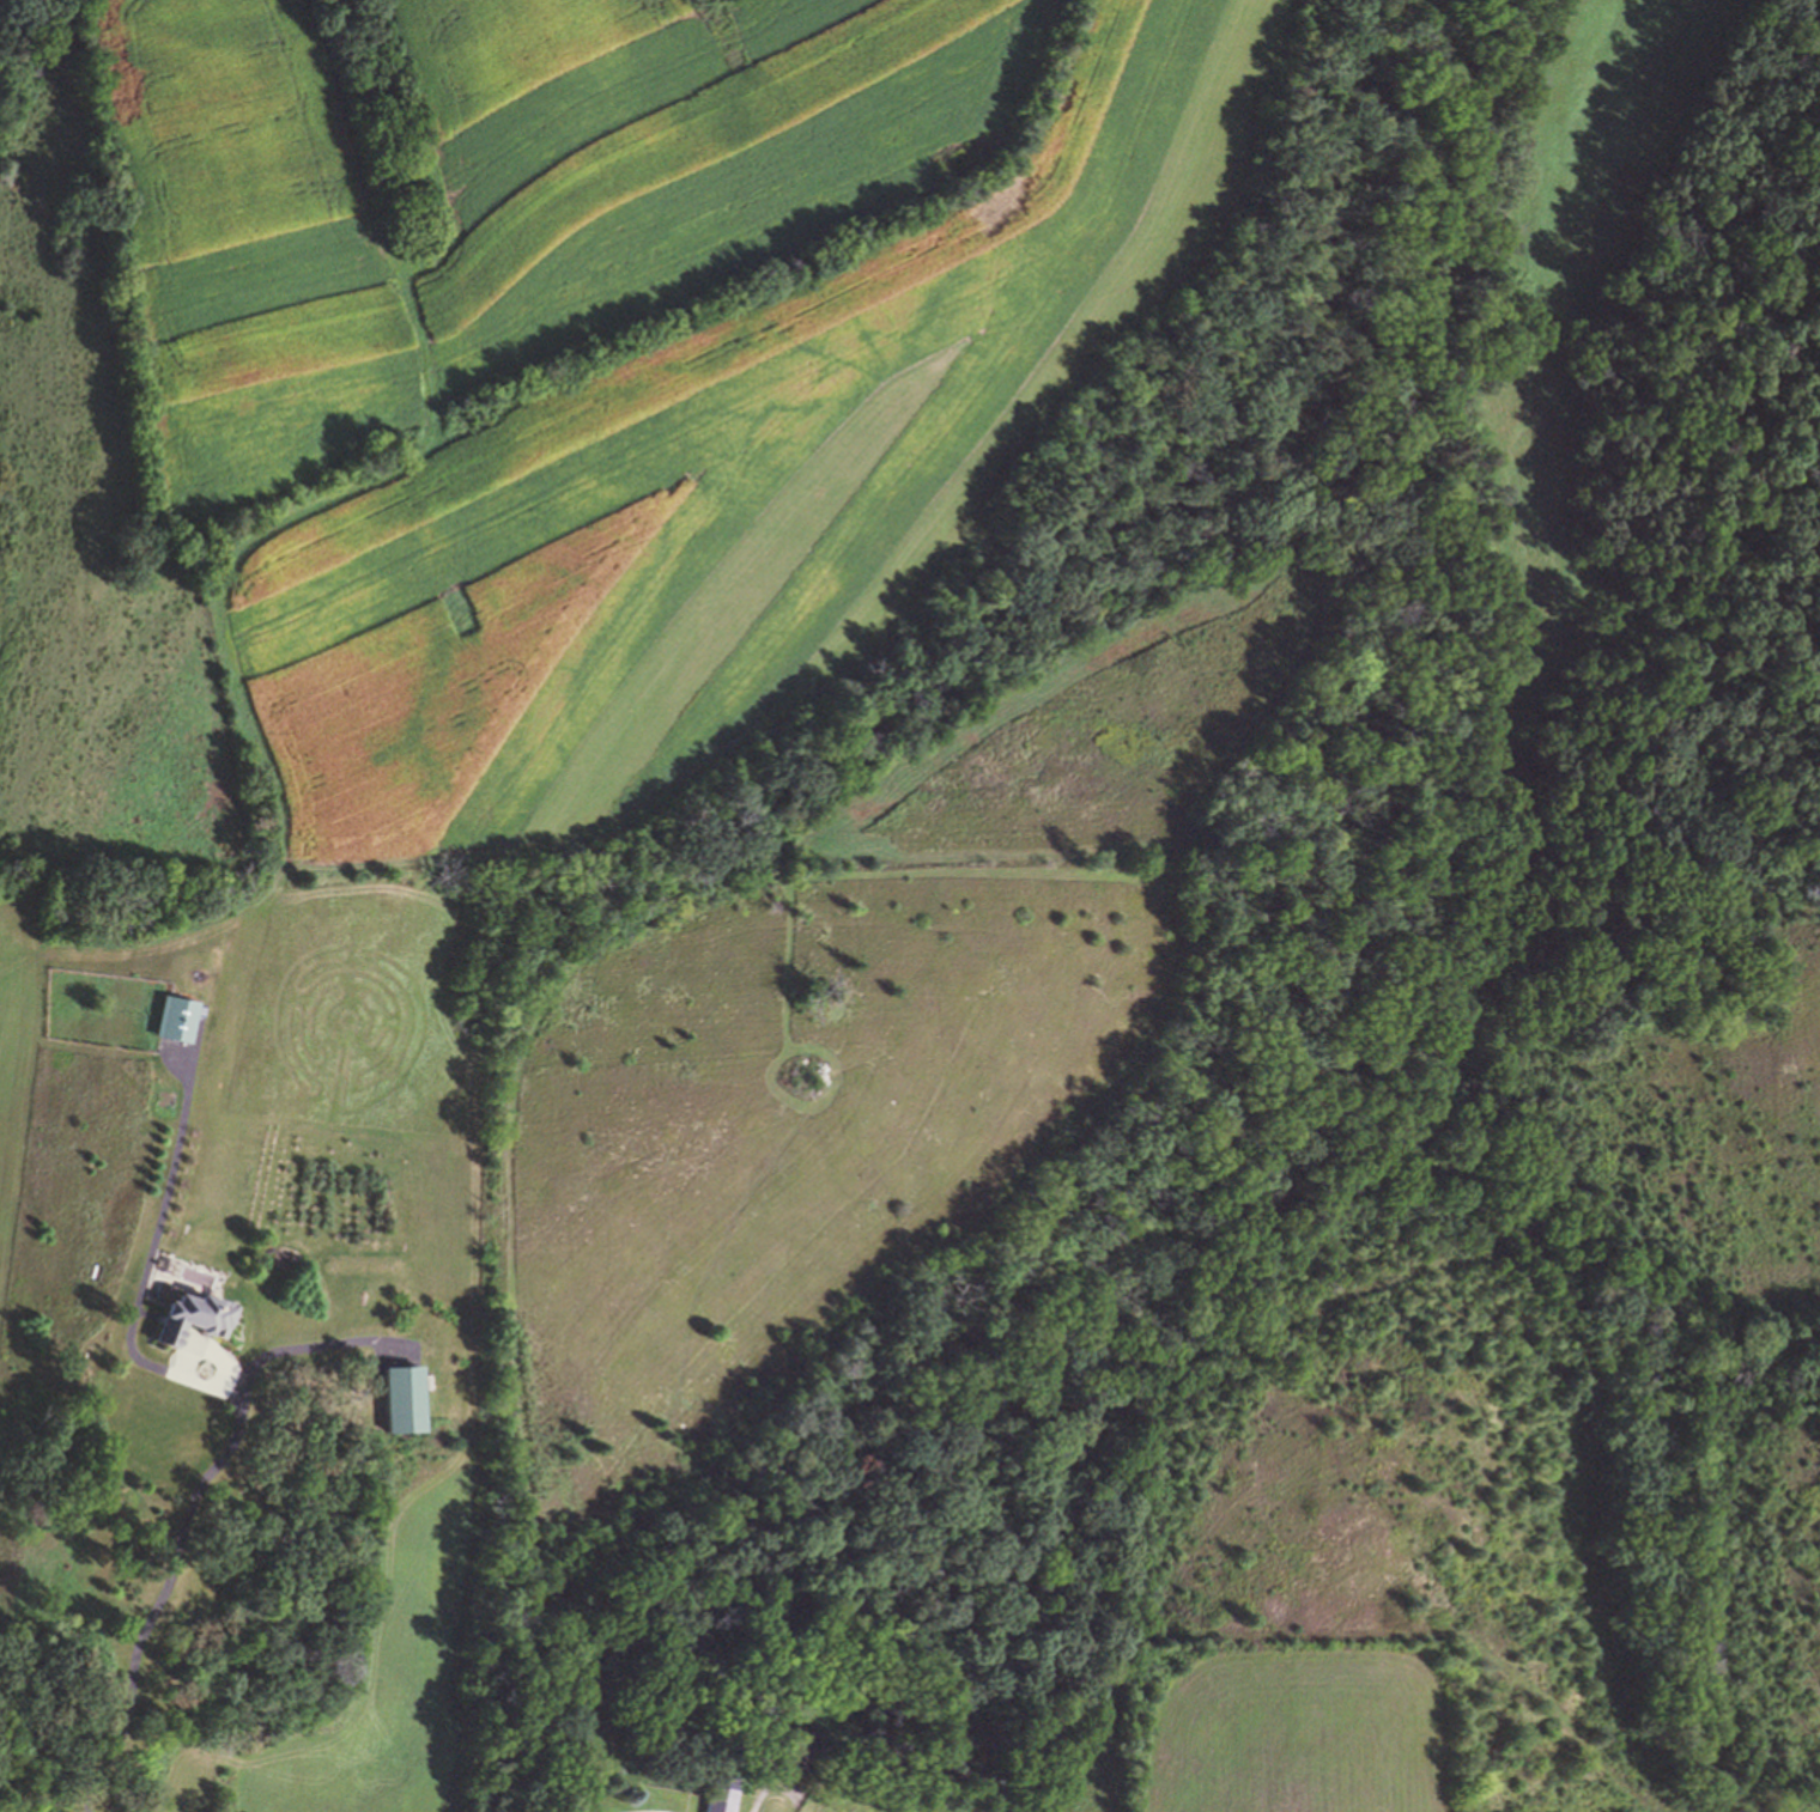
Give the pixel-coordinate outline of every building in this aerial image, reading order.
[(163,997),(154,1035),(188,1042),(196,1004),(163,997)] [(156,1339),(169,1300),(176,1302),(180,1294),(201,1301),(204,1295),(236,1306),(224,1338),(212,1334),(211,1337),(196,1332),(198,1328),(184,1324),(176,1346),(156,1339)] [(387,1368),(423,1367),(426,1431),(389,1433),(387,1368)]
